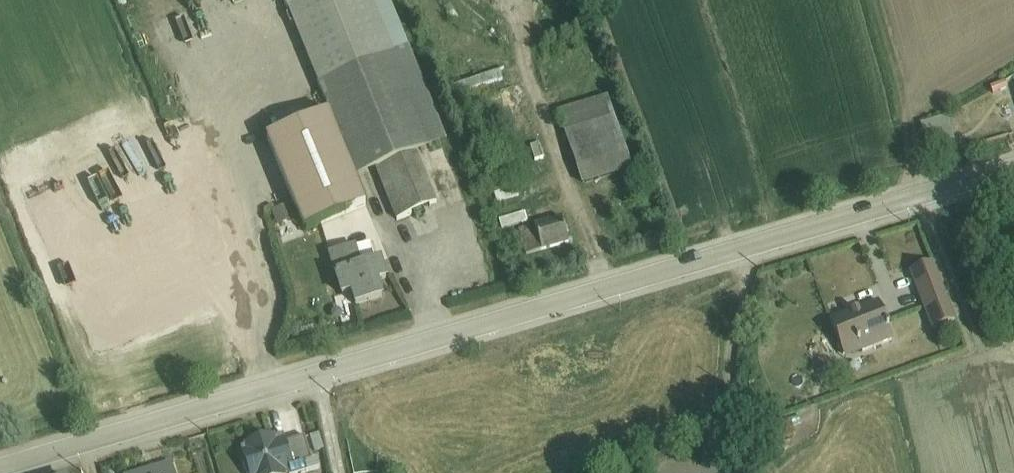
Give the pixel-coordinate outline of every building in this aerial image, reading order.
[(287,11),(356,180),(375,173),(397,223),(437,207),(417,156),(448,144),(389,0),(313,0),(287,11)] [(462,93),(499,85),(497,73),(459,82),(462,93)] [(1011,81),(995,83),(996,93),(1013,91),(1011,81)] [(608,99),(558,114),(581,189),(632,173),(608,99)] [(328,114),(266,140),(304,233),(366,207),(328,114)] [(516,190),(494,197),(497,206),(519,198),(516,190)] [(290,207),(271,213),(277,229),(297,222),(290,207)] [(524,216),(499,222),(502,232),(527,225),(524,216)] [(561,220),(519,233),(526,258),(569,246),(561,220)] [(362,268),(375,264),(370,245),(356,249),(362,268)] [(362,268),(356,249),(330,256),(342,299),(352,296),(356,309),(382,301),(378,285),(386,283),(380,262),(375,264),(362,268)] [(932,267),(910,276),(933,334),(955,326),(932,267)] [(878,306),(830,325),(837,344),(836,347),(839,355),(842,356),(845,364),(894,345),(878,306)] [(296,315),(291,338),(298,340),(304,316),(296,315)] [(756,403),(744,412),(753,424),(765,416),(756,403)] [(794,421),(767,431),(772,446),(794,438),(791,430),(797,428),(794,421)] [(241,452),(244,461),(242,462),(245,472),(318,472),(320,472),(317,462),(312,464),(305,441),(280,449),(280,450),(273,453),(270,443),(241,452)]
